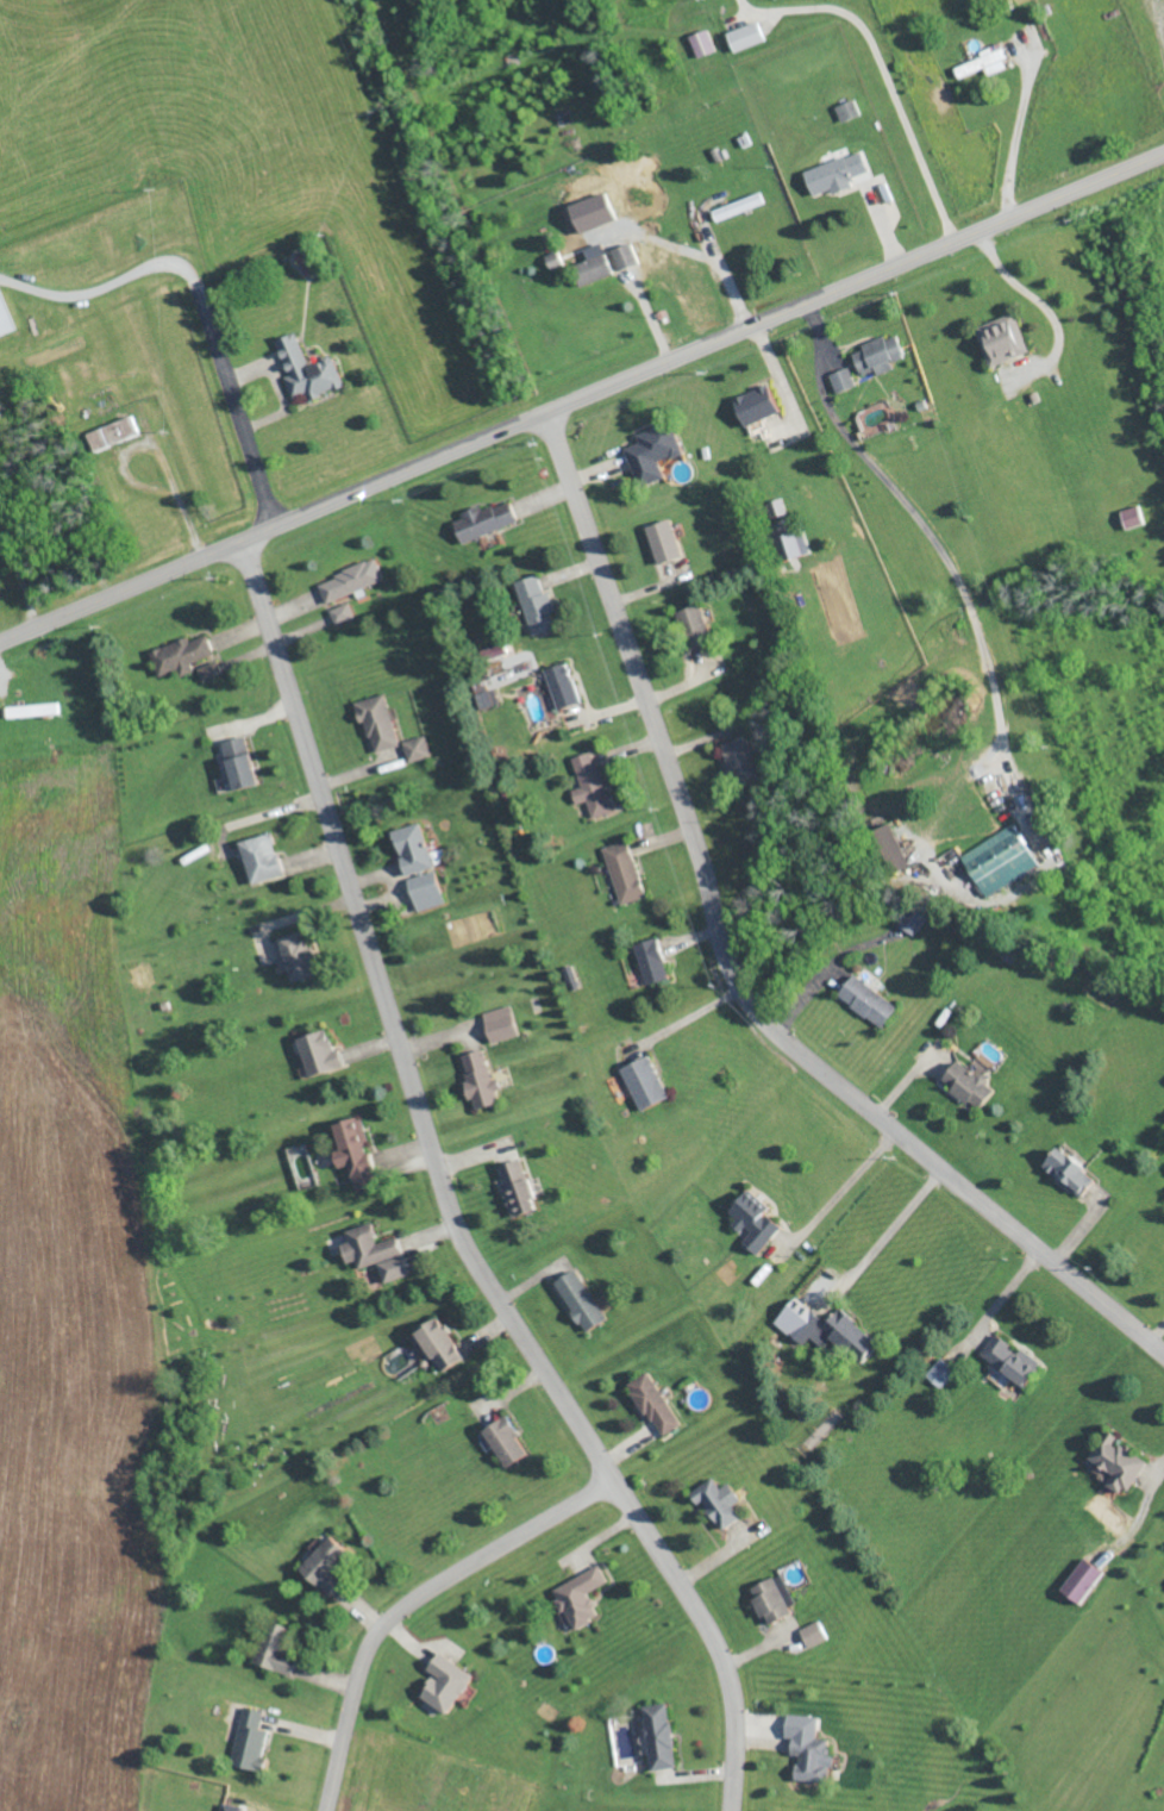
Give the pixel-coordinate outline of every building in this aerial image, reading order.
[(766,40),(759,20),(728,32),(736,51),(766,40)] [(691,34),(698,57),(716,52),(710,29),(691,34)] [(960,78),(987,67),(991,74),(1011,66),(1001,42),(981,50),(984,56),(955,67),(960,78)] [(870,170),(863,150),(805,171),(814,195),(833,188),(835,193),(855,186),(852,177),(870,170)] [(765,202),(761,192),(713,210),(717,221),(765,202)] [(639,263),(631,242),(612,249),(620,270),(639,263)] [(572,265),(580,286),(613,273),(605,253),(572,265)] [(0,289),(0,335),(15,329),(0,289)] [(977,325),(990,366),(1030,353),(1017,312),(977,325)] [(345,385),(334,355),(309,364),(297,332),(277,339),(290,375),(285,376),(292,396),(306,391),(309,399),(345,385)] [(906,355),(897,332),(862,345),(863,349),(854,353),(862,375),(878,369),(880,374),(895,369),(892,360),(906,355)] [(837,394),(857,387),(850,367),(830,374),(837,394)] [(743,424),(779,413),(770,385),(734,396),(743,424)] [(89,430),(94,448),(141,435),(136,417),(89,430)] [(640,487),(665,477),(660,461),(683,452),(671,421),(636,434),(640,442),(625,448),(640,487)] [(766,503),(769,518),(786,514),(783,499),(766,503)] [(454,521),(462,543),(519,522),(512,500),(483,510),(482,505),(461,512),(463,518),(454,521)] [(1129,529),(1146,523),(1141,505),(1123,511),(1129,529)] [(658,564),(683,555),(670,519),(646,527),(658,564)] [(775,536),(780,560),(809,554),(805,530),(775,536)] [(384,580),(375,558),(318,582),(327,603),(384,580)] [(515,582),(533,635),(559,626),(547,591),(544,592),(538,574),(515,582)] [(330,610),(337,625),(356,617),(350,602),(330,610)] [(677,610),(687,648),(711,641),(701,604),(677,610)] [(152,650),(161,675),(179,669),(181,676),(195,672),(192,663),(216,655),(209,635),(190,641),(189,637),(152,650)] [(204,682),(224,675),(219,661),(199,668),(204,682)] [(557,710),(581,703),(569,662),(545,669),(557,710)] [(475,694),(479,709),(499,704),(495,689),(475,694)] [(374,752),(398,745),(385,694),(354,702),(359,723),(365,721),(374,752)] [(59,715),(59,703),(6,705),(7,717),(59,715)] [(259,784),(246,735),(223,741),(236,790),(259,784)] [(430,757),(426,736),(403,740),(407,762),(430,757)] [(724,741),(735,786),(758,781),(748,736),(724,741)] [(591,819),(613,813),(596,751),(572,757),(580,787),(572,790),(576,804),(586,801),(591,819)] [(444,904),(435,869),(434,869),(421,822),(393,830),(406,878),(407,877),(417,911),(444,904)] [(895,870),(908,865),(893,823),(880,827),(895,870)] [(962,854),(986,897),(1040,867),(1016,824),(962,854)] [(239,841),(250,883),(283,875),(272,833),(239,841)] [(645,897),(629,840),(604,847),(620,904),(645,897)] [(898,922),(915,935),(928,918),(911,905),(898,922)] [(316,975),(308,946),(305,947),(301,931),(276,938),(284,967),(287,966),(291,982),(316,975)] [(634,944),(646,985),(670,978),(658,938),(634,944)] [(839,995),(882,1028),(898,1007),(856,974),(839,995)] [(491,1043),(519,1036),(510,1005),(483,1013),(491,1043)] [(296,1039),(309,1078),(341,1067),(328,1028),(296,1039)] [(492,1079),(484,1049),(459,1056),(471,1100),(472,1099),(475,1109),(499,1103),(496,1091),(501,1090),(498,1078),(492,1079)] [(621,1069),(641,1111),(670,1098),(650,1056),(621,1069)] [(942,1081),(979,1110),(995,1090),(987,1084),(989,1082),(959,1059),(942,1081)] [(334,1124),(341,1150),(334,1152),(338,1169),(348,1166),(356,1193),(378,1186),(366,1143),(369,1142),(361,1116),(334,1124)] [(1082,1198),(1098,1179),(1060,1147),(1044,1165),(1082,1198)] [(537,1210),(523,1159),(499,1165),(505,1186),(502,1187),(511,1218),(537,1210)] [(731,1212),(740,1220),(738,1223),(751,1234),(744,1242),(758,1255),(783,1227),(767,1213),(770,1210),(749,1191),(731,1212)] [(397,1237),(378,1243),(372,1223),(346,1231),(349,1242),(340,1245),(346,1264),(356,1260),(359,1269),(378,1263),(384,1283),(409,1275),(397,1237)] [(553,1283),(586,1333),(608,1318),(575,1269),(553,1283)] [(818,1314),(798,1340),(807,1346),(813,1338),(826,1349),(833,1339),(864,1363),(880,1341),(839,1309),(829,1322),(818,1314)] [(438,1317),(415,1332),(441,1373),(464,1359),(438,1317)] [(1021,1349),(1020,1351),(995,1336),(981,1358),(1028,1386),(1042,1362),(1021,1349)] [(926,1376),(941,1389),(957,1370),(942,1358),(926,1376)] [(683,1425),(649,1372),(629,1384),(663,1438),(683,1425)] [(530,1453),(506,1417),(483,1432),(507,1468),(530,1453)] [(1149,1459),(1117,1443),(1120,1437),(1108,1431),(1093,1460),(1101,1465),(1100,1467),(1115,1475),(1110,1485),(1131,1495),(1149,1459)] [(735,1507),(743,1501),(731,1483),(723,1488),(715,1478),(692,1493),(701,1505),(705,1502),(725,1531),(743,1519),(735,1507)] [(330,1597),(346,1580),(338,1572),(353,1557),(331,1536),(300,1569),(330,1597)] [(1083,1605),(1104,1571),(1083,1559),(1063,1593),(1083,1605)] [(610,1583),(600,1565),(554,1590),(575,1631),(602,1617),(590,1593),(610,1583)] [(767,1616),(770,1624),(798,1614),(784,1576),(751,1588),(762,1618),(767,1616)] [(293,1677),(300,1657),(286,1651),(294,1629),(269,1620),(254,1663),(293,1677)] [(809,1649),(829,1641),(821,1621),(801,1630),(809,1649)] [(475,1676),(441,1653),(429,1671),(436,1676),(422,1697),(449,1715),(475,1676)] [(643,1705),(653,1770),(679,1766),(669,1701),(643,1705)] [(261,1727),(265,1709),(245,1705),(232,1763),(262,1770),(271,1730),(261,1727)] [(819,1715),(788,1713),(787,1737),(793,1737),(792,1752),(804,1753),(803,1765),(797,1764),(796,1779),(833,1782),(835,1755),(830,1755),(831,1738),(818,1737),(819,1715)] [(244,1806),(223,1802),(221,1810),(243,1810),(244,1806)]
